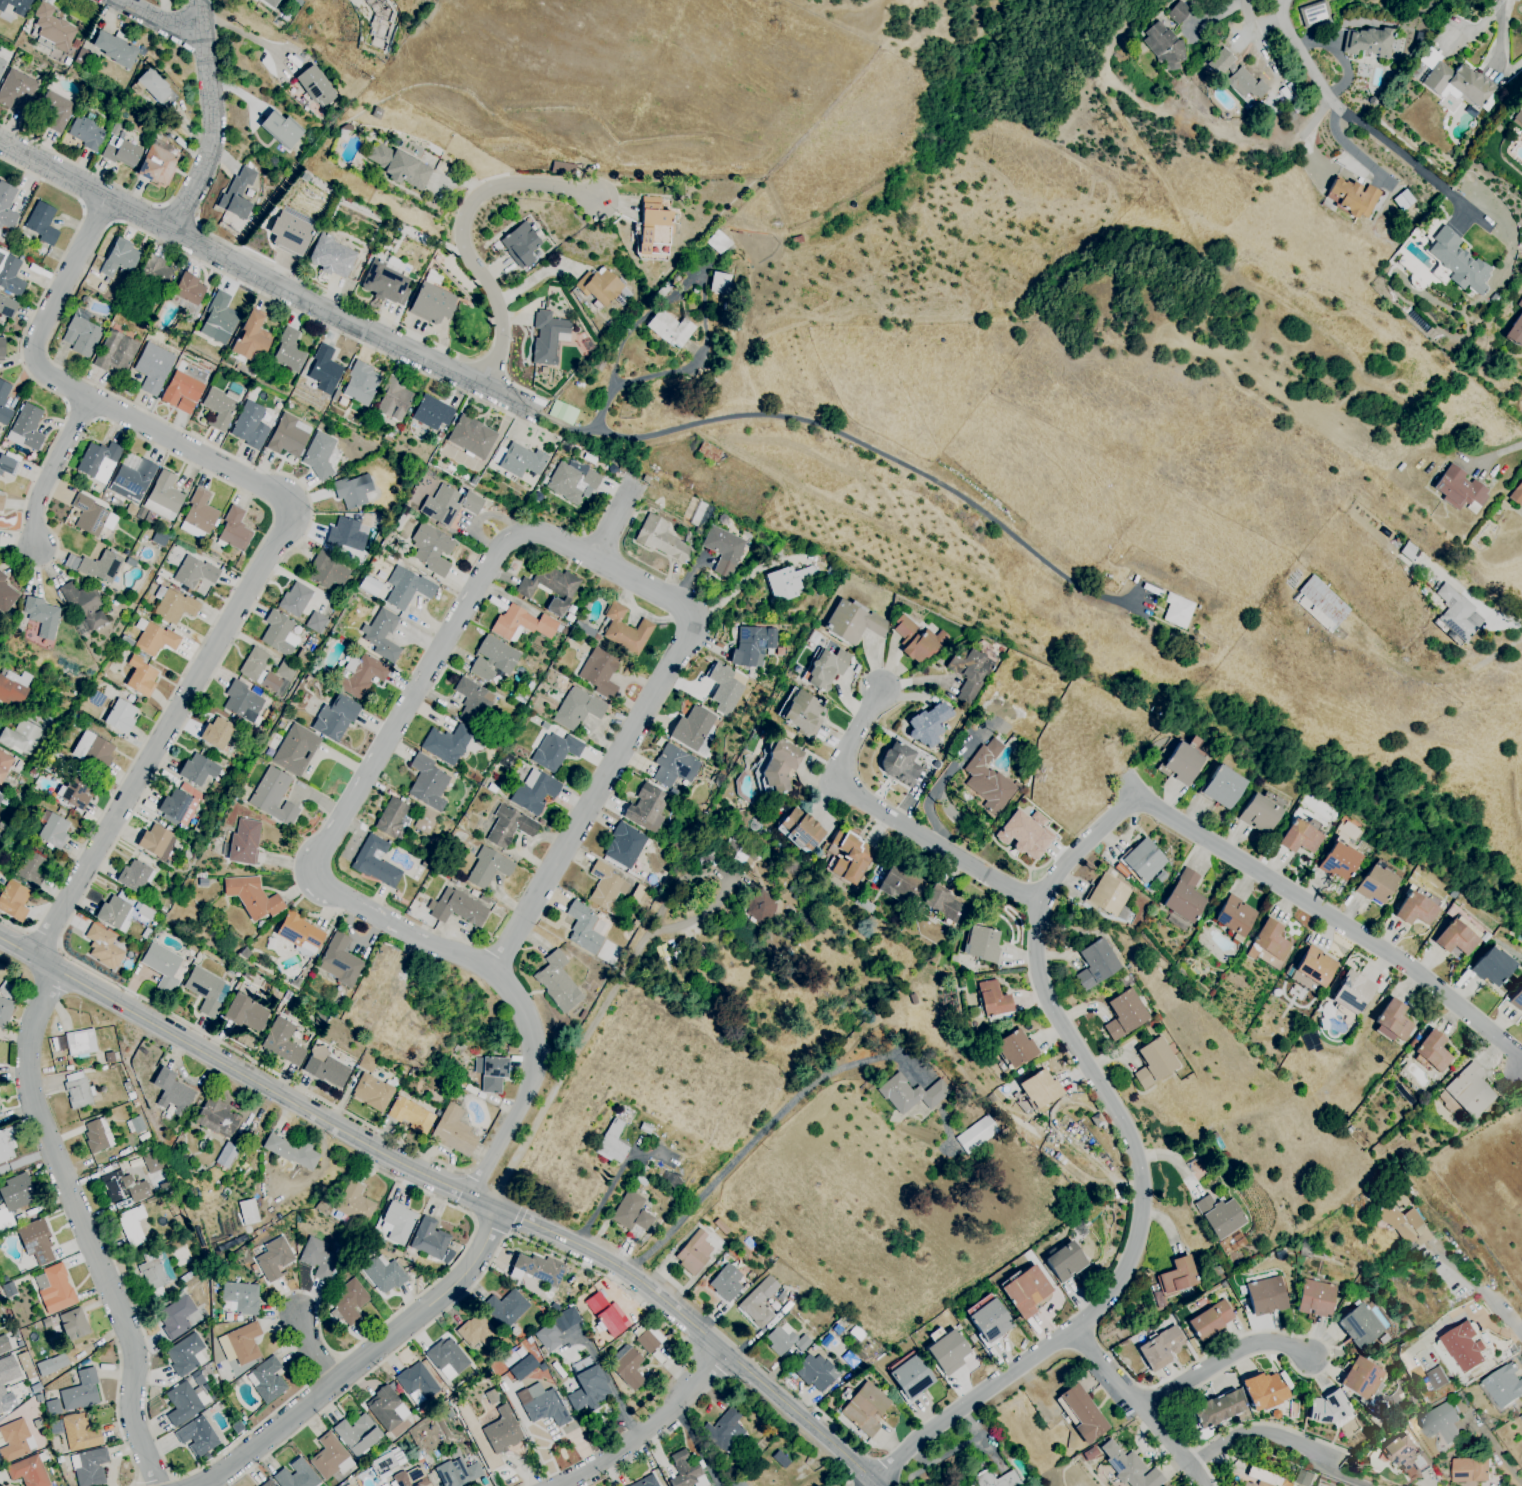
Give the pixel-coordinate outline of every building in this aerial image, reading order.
[(1,12),(3,9),(23,18),(32,0),(0,0),(0,12),(1,12)] [(274,9),(279,0),(259,0),(274,9)] [(382,53),(398,7),(388,0),(361,0),(359,4),(371,12),(360,46),(382,53)] [(35,38),(67,51),(76,28),(49,17),(53,7),(40,2),(31,25),(39,28),(35,38)] [(1181,2),(1191,12),(1179,26),(1168,16),(1181,2)] [(1299,10),(1305,30),(1331,21),(1325,2),(1299,10)] [(1187,62),(1185,40),(1179,41),(1170,30),(1167,32),(1160,24),(1146,35),(1149,38),(1144,42),(1164,66),(1187,62)] [(1390,61),(1393,30),(1383,29),(1383,32),(1370,30),(1369,31),(1367,31),(1367,33),(1359,32),(1359,34),(1347,33),(1343,54),(1390,61)] [(138,49),(98,30),(89,50),(129,68),(138,49)] [(1234,60),(1221,47),(1204,64),(1217,77),(1234,60)] [(1420,84),(1439,58),(1433,54),(1429,59),(1426,57),(1431,50),(1428,48),(1408,75),(1420,84)] [(1481,111),(1496,89),(1476,74),(1475,76),(1461,66),(1454,74),(1433,58),(1416,79),(1439,98),(1448,86),(1481,111)] [(295,75),(316,111),(335,99),(315,64),(295,75)] [(176,98),(148,68),(135,80),(163,111),(176,98)] [(1242,68),(1229,81),(1230,82),(1227,85),(1253,110),(1270,90),(1261,81),(1258,84),(1242,68)] [(25,113),(38,81),(7,69),(0,86),(0,103),(25,113)] [(59,135),(74,104),(45,91),(35,113),(47,119),(43,127),(59,135)] [(286,116),(283,120),(272,110),(257,125),(285,152),(303,132),(286,116)] [(1518,110),(1509,121),(1519,129),(1521,125),(1521,113),(1518,110)] [(67,137),(83,142),(81,148),(96,153),(105,126),(74,116),(67,137)] [(132,171),(141,150),(110,135),(100,156),(132,171)] [(135,175),(165,189),(182,153),(153,138),(135,175)] [(431,169),(374,142),(364,163),(399,180),(399,181),(420,191),(431,169)] [(218,210),(244,221),(250,204),(239,199),(244,185),(250,187),(256,172),(237,164),(218,210)] [(1368,186),(1381,193),(1368,221),(1360,217),(1358,222),(1348,217),(1350,213),(1340,207),(1341,204),(1329,197),(1338,181),(1346,185),(1347,183),(1353,187),(1355,183),(1363,189),(1361,193),(1364,195),(1368,186)] [(0,182),(0,230),(9,234),(17,214),(7,210),(16,189),(0,182)] [(666,260),(669,212),(658,211),(659,198),(640,197),(637,258),(666,260)] [(23,229),(39,235),(37,241),(51,247),(58,232),(47,227),(54,209),(35,201),(23,229)] [(498,241),(520,270),(533,260),(528,254),(541,244),(523,221),(498,241)] [(1444,227),(1463,242),(1458,247),(1475,262),(1477,261),(1493,273),(1483,286),(1485,288),(1479,297),(1467,287),(1463,293),(1451,283),(1456,277),(1449,270),(1447,271),(1443,268),(1443,265),(1425,251),(1444,227)] [(344,280),(357,252),(318,235),(305,263),(344,280)] [(99,274),(110,279),(115,267),(130,273),(139,252),(130,249),(132,244),(114,237),(99,274)] [(0,251),(0,289),(18,297),(25,283),(13,278),(21,261),(0,251)] [(163,261),(148,253),(135,279),(161,292),(171,271),(161,266),(163,261)] [(383,268),(384,265),(372,259),(359,288),(373,294),(371,298),(382,302),(383,299),(398,306),(410,280),(383,268)] [(623,287),(607,269),(599,276),(592,269),(574,286),(585,297),(588,294),(602,308),(623,287)] [(197,279),(182,272),(167,302),(192,315),(204,289),(195,284),(197,279)] [(726,295),(729,275),(711,272),(708,292),(726,295)] [(407,315),(437,326),(441,315),(449,318),(457,297),(420,282),(407,315)] [(196,333),(223,346),(236,320),(222,314),(230,297),(217,290),(196,333)] [(17,302),(0,296),(0,315),(11,319),(17,302)] [(247,361),(250,354),(261,359),(271,335),(257,329),(264,314),(248,308),(229,353),(247,361)] [(681,318),(678,323),(656,309),(643,328),(678,351),(694,326),(681,318)] [(88,359),(102,330),(85,322),(87,316),(74,310),(60,341),(71,346),(69,350),(88,359)] [(570,321),(549,319),(550,312),(534,311),(532,329),(534,329),(531,364),(554,366),(556,333),(569,334),(570,321)] [(1504,339),(1521,315),(1521,347),(1520,350),(1504,339)] [(269,361),(297,373),(305,353),(291,348),(298,332),(284,326),(269,361)] [(138,343),(108,329),(91,366),(104,372),(108,364),(125,372),(138,343)] [(138,390),(155,398),(174,355),(145,342),(132,371),(144,376),(138,390)] [(328,396),(341,368),(327,361),(332,349),(320,343),(304,377),(316,383),(313,390),(328,396)] [(365,408),(381,374),(354,361),(338,395),(365,408)] [(159,403),(190,415),(202,383),(172,371),(159,403)] [(413,394),(402,389),(404,385),(388,377),(372,411),(399,423),(413,394)] [(5,427),(12,411),(2,407),(11,386),(0,381),(0,425),(5,427)] [(446,427),(454,410),(422,394),(409,419),(434,431),(438,423),(446,427)] [(228,437),(258,450),(268,427),(258,423),(264,408),(244,400),(228,437)] [(546,415),(571,426),(577,410),(553,400),(546,415)] [(42,411),(22,402),(6,439),(36,453),(43,437),(33,432),(42,411)] [(277,455),(279,451),(297,459),(312,427),(281,413),(264,449),(277,455)] [(495,431),(456,415),(445,444),(484,460),(495,431)] [(336,440),(315,431),(299,466),(327,479),(333,465),(326,462),(336,440)] [(695,454),(716,463),(722,451),(701,441),(695,454)] [(104,485),(121,448),(108,442),(105,450),(88,442),(74,471),(104,485)] [(538,476),(547,457),(535,451),(533,454),(509,442),(496,468),(518,479),(523,469),(538,476)] [(107,491),(137,505),(155,467),(125,452),(107,491)] [(12,476),(17,463),(0,456),(0,472),(12,476)] [(559,461),(543,488),(580,510),(600,476),(570,459),(566,465),(559,461)] [(1471,485),(1474,480),(1488,492),(1486,495),(1489,498),(1477,516),(1465,507),(1460,513),(1443,502),(1445,498),(1433,490),(1452,465),(1468,476),(1465,480),(1471,485)] [(183,496),(169,489),(175,476),(159,469),(142,508),(171,521),(183,496)] [(336,500),(341,499),(345,511),(368,503),(358,475),(331,485),(336,500)] [(1508,499),(1521,483),(1521,505),(1519,509),(1508,499)] [(417,513),(448,528),(458,508),(475,516),(483,500),(465,491),(462,496),(440,484),(432,499),(425,496),(417,513)] [(208,535),(218,511),(204,505),(209,493),(196,487),(178,529),(193,536),(195,530),(208,535)] [(244,511),(231,505),(215,540),(242,552),(252,532),(237,525),(244,511)] [(633,543),(684,563),(691,546),(664,535),(669,522),(645,513),(633,543)] [(329,527),(324,544),(361,553),(366,536),(356,533),(359,522),(337,517),(334,528),(329,527)] [(456,541),(419,523),(408,545),(416,549),(411,558),(425,565),(423,570),(442,579),(451,561),(447,560),(456,541)] [(699,547),(718,554),(711,573),(729,580),(745,541),(708,526),(699,547)] [(1422,553),(1414,564),(1401,554),(1409,543),(1422,553)] [(110,586),(122,558),(102,550),(96,564),(69,553),(63,566),(110,586)] [(191,590),(197,578),(213,585),(219,571),(184,554),(172,581),(191,590)] [(342,587),(349,569),(315,556),(305,580),(328,589),(331,583),(342,587)] [(580,579),(563,571),(561,574),(539,563),(530,582),(521,577),(513,593),(528,600),(536,585),(561,598),(559,601),(551,597),(544,611),(560,619),(580,579)] [(764,574),(771,599),(778,597),(780,602),(798,596),(796,588),(818,581),(813,566),(791,572),(790,567),(764,574)] [(384,604),(404,613),(414,593),(430,601),(437,586),(398,567),(392,579),(395,581),(384,604)] [(0,572),(0,615),(2,616),(18,595),(2,583),(6,577),(0,572)] [(1314,576),(1351,610),(1331,636),(1292,601),(1314,576)] [(277,607),(296,619),(312,592),(292,581),(277,607)] [(1447,584),(1438,595),(1447,604),(1445,606),(1450,611),(1443,620),(1441,618),(1436,625),(1446,634),(1449,630),(1468,647),(1487,622),(1475,613),(1478,610),(1447,584)] [(153,616),(175,625),(180,613),(194,618),(200,603),(164,588),(153,616)] [(1168,604),(1161,621),(1184,630),(1195,604),(1167,593),(1163,602),(1168,604)] [(36,638),(52,641),(60,607),(25,598),(20,617),(40,621),(36,638)] [(881,638),(888,623),(869,614),(836,599),(821,631),(854,646),(862,629),(881,638)] [(600,637),(636,656),(653,625),(640,618),(634,631),(619,623),(626,609),(611,601),(602,617),(609,621),(600,637)] [(489,631),(513,644),(521,628),(531,633),(533,631),(549,640),(558,623),(540,614),(538,619),(509,604),(502,617),(498,614),(489,631)] [(397,617),(379,608),(369,627),(365,625),(358,639),(374,647),(371,653),(393,664),(400,649),(385,642),(397,617)] [(258,644),(290,657),(298,638),(289,634),(294,621),(268,611),(263,623),(267,624),(258,644)] [(303,626),(319,635),(328,621),(312,611),(303,626)] [(890,629),(906,643),(899,651),(919,668),(945,635),(939,630),(932,639),(902,614),(890,629)] [(180,639),(146,621),(141,630),(132,648),(153,659),(160,645),(173,652),(180,639)] [(729,666),(762,667),(762,649),(776,649),(776,628),(737,627),(736,650),(730,649),(729,666)] [(507,676),(520,653),(486,635),(466,671),(488,683),(495,670),(507,676)] [(619,659),(593,646),(576,678),(595,687),(592,692),(610,701),(617,687),(608,682),(619,659)] [(282,680),(262,671),(269,655),(250,647),(238,675),(276,692),(282,680)] [(950,656),(943,669),(964,679),(954,699),(970,707),(993,661),(968,648),(961,662),(950,656)] [(850,655),(837,649),(832,657),(818,649),(802,681),(825,693),(834,674),(840,676),(850,655)] [(382,682),(389,668),(362,655),(358,662),(349,657),(334,688),(360,701),(372,678),(382,682)] [(124,687),(145,698),(159,671),(130,656),(126,665),(133,669),(124,687)] [(295,670),(281,663),(275,674),(288,682),(295,670)] [(743,685),(729,680),(733,671),(713,663),(705,679),(716,684),(709,701),(716,704),(713,711),(729,718),(743,685)] [(17,711),(27,690),(25,689),(32,676),(22,672),(20,677),(0,668),(0,702),(17,711)] [(495,696),(459,677),(451,691),(466,699),(457,715),(478,727),(495,696)] [(221,709),(252,724),(265,698),(231,681),(224,696),(227,697),(221,709)] [(583,713),(599,720),(607,704),(568,686),(551,722),(574,733),(583,713)] [(821,721),(815,718),(823,704),(795,689),(778,721),(811,739),(821,721)] [(309,729),(338,744),(358,706),(336,694),(328,708),(322,704),(309,729)] [(138,710),(115,698),(102,723),(124,735),(138,710)] [(938,725),(952,716),(940,699),(906,723),(911,731),(909,732),(924,752),(938,742),(935,738),(943,732),(938,725)] [(667,737),(702,757),(709,743),(703,740),(715,717),(692,704),(684,719),(678,716),(667,737)] [(197,740),(220,751),(232,726),(214,717),(210,725),(205,723),(197,740)] [(20,718),(12,732),(3,727),(0,732),(0,743),(27,759),(43,731),(20,718)] [(320,739),(291,723),(269,762),(298,778),(320,739)] [(453,767),(472,730),(457,723),(450,737),(430,727),(418,750),(453,767)] [(69,755),(101,773),(115,747),(83,730),(69,755)] [(530,763),(555,774),(564,753),(578,758),(584,743),(565,735),(563,739),(543,731),(530,763)] [(802,752),(782,742),(781,743),(774,739),(767,754),(768,757),(760,772),(763,786),(776,792),(788,790),(785,772),(794,770),(802,752)] [(962,785),(984,801),(981,806),(995,816),(1015,788),(986,767),(1001,747),(990,739),(984,747),(980,744),(961,770),(969,776),(962,785)] [(915,754),(890,741),(875,771),(909,789),(920,767),(910,762),(915,754)] [(1186,787),(1202,757),(1175,742),(1161,768),(1174,775),(1171,779),(1186,787)] [(650,780),(668,789),(675,777),(690,784),(701,762),(664,743),(653,764),(657,766),(650,780)] [(12,758),(0,752),(0,784),(12,758)] [(213,780),(220,768),(193,752),(188,762),(185,760),(176,775),(199,788),(206,776),(213,780)] [(406,796),(440,812),(445,801),(439,798),(450,773),(413,756),(408,767),(417,772),(406,796)] [(1199,797),(1230,810),(1243,779),(1213,765),(1199,797)] [(291,777),(265,766),(247,806),(289,826),(297,809),(280,800),(291,777)] [(509,802),(535,817),(547,796),(553,799),(561,785),(529,767),(509,802)] [(81,811),(89,797),(85,795),(91,784),(72,773),(63,788),(60,786),(54,797),(81,811)] [(620,818),(652,834),(671,797),(643,782),(631,805),(627,803),(620,818)] [(154,814),(184,829),(197,801),(172,789),(168,798),(164,795),(154,814)] [(1266,836),(1280,810),(1250,793),(1235,819),(1266,836)] [(374,830),(393,838),(407,804),(387,797),(374,830)] [(538,825),(499,804),(493,816),(496,818),(484,840),(503,851),(515,830),(531,838),(538,825)] [(774,828),(797,850),(800,848),(806,854),(825,834),(795,806),(774,828)] [(437,814),(421,808),(413,829),(428,835),(437,814)] [(992,838),(1003,846),(1008,838),(1015,843),(1011,848),(1034,863),(1053,835),(1040,827),(1046,819),(1035,812),(1029,820),(1013,809),(992,838)] [(35,838),(57,850),(70,824),(49,813),(35,838)] [(1322,835),(1307,827),(1307,826),(1290,818),(1276,846),(1292,854),(1295,846),(1312,855),(1322,835)] [(226,862),(253,865),(259,822),(236,819),(234,834),(230,833),(226,862)] [(628,871),(647,838),(619,822),(601,855),(628,871)] [(176,836),(151,825),(148,833),(143,830),(135,848),(165,862),(176,836)] [(388,844),(367,833),(349,868),(392,890),(401,872),(380,861),(388,844)] [(853,887),(874,849),(843,833),(834,849),(839,852),(828,873),(853,887)] [(1119,861),(1143,885),(1167,862),(1144,837),(1119,861)] [(1360,857),(1332,841),(1316,867),(1344,884),(1360,857)] [(483,891),(493,871),(507,878),(515,863),(482,846),(464,882),(483,891)] [(14,876),(36,886),(48,860),(25,850),(14,876)] [(114,883),(139,893),(144,881),(149,883),(155,870),(130,861),(127,868),(121,866),(114,883)] [(586,901),(609,913),(619,894),(623,896),(631,880),(595,861),(587,874),(598,879),(586,901)] [(1353,892),(1381,907),(1397,879),(1369,864),(1353,892)] [(875,891),(906,907),(918,883),(887,867),(875,891)] [(1205,899),(1191,891),(1199,876),(1182,867),(1160,907),(1191,925),(1205,899)] [(1084,902),(1114,918),(1130,889),(1101,873),(1084,902)] [(222,878),(223,897),(236,896),(250,923),(267,913),(269,917),(284,909),(276,894),(265,899),(258,887),(258,877),(222,878)] [(22,907),(29,890),(5,880),(0,891),(0,913),(21,922),(27,909),(22,907)] [(488,908),(445,887),(437,902),(432,900),(425,916),(443,924),(448,913),(479,928),(488,908)] [(920,911),(960,923),(967,900),(927,888),(920,911)] [(1391,917),(1407,926),(1412,918),(1427,927),(1438,909),(1407,891),(1391,917)] [(93,918),(122,934),(129,921),(124,917),(133,901),(115,892),(107,906),(102,902),(93,918)] [(775,901),(751,892),(741,918),(766,926),(775,901)] [(1238,943),(1256,912),(1227,894),(1211,921),(1233,934),(1230,939),(1238,943)] [(589,931),(596,917),(587,913),(589,908),(572,899),(564,915),(576,920),(565,941),(594,955),(603,937),(589,931)] [(273,937),(312,958),(325,933),(286,912),(273,937)] [(1277,971),(1292,945),(1276,936),(1281,927),(1264,917),(1244,953),(1277,971)] [(1445,954),(1452,946),(1464,957),(1478,942),(1451,918),(1430,941),(1445,954)] [(115,971),(124,952),(110,946),(115,935),(91,923),(83,938),(93,942),(86,957),(115,971)] [(994,963),(1000,931),(967,925),(962,957),(994,963)] [(315,970),(351,988),(364,963),(342,952),(349,939),(335,931),(315,970)] [(1077,951),(1086,969),(1073,975),(1081,991),(1120,970),(1103,938),(1077,951)] [(181,958),(149,943),(139,964),(162,975),(155,989),(171,997),(178,981),(172,978),(181,958)] [(1337,962),(1307,945),(1288,980),(1305,990),(1309,982),(1322,989),(1337,962)] [(1494,989),(1513,965),(1488,945),(1469,970),(1494,989)] [(561,967),(566,963),(557,949),(542,958),(547,966),(533,975),(560,1015),(583,1000),(561,967)] [(193,967),(181,988),(203,999),(197,1012),(213,1020),(231,986),(193,967)] [(1375,986),(1348,969),(1330,997),(1358,1014),(1375,986)] [(1008,995),(997,996),(996,980),(976,982),(980,1016),(1010,1012),(1008,995)] [(1508,1001),(1521,1013),(1521,983),(1508,1001)] [(1102,1025),(1109,1041),(1149,1022),(1132,988),(1105,1001),(1114,1019),(1102,1025)] [(222,1016),(257,1035),(269,1012),(234,993),(222,1016)] [(13,1002),(0,998),(0,1028),(6,1029),(13,1002)] [(1398,1016),(1404,1008),(1390,998),(1369,1029),(1390,1043),(1393,1038),(1402,1043),(1413,1026),(1398,1016)] [(259,1047),(297,1068),(306,1051),(287,1041),(295,1026),(276,1016),(259,1047)] [(1411,1052),(1439,1074),(1452,1058),(1439,1048),(1445,1040),(1430,1028),(1411,1052)] [(63,1034),(68,1057),(96,1052),(92,1029),(63,1034)] [(1038,1056),(1030,1038),(1024,1041),(1019,1030),(994,1041),(1006,1069),(1038,1056)] [(1179,1067),(1160,1035),(1135,1050),(1145,1066),(1131,1074),(1140,1090),(1179,1067)] [(339,1091),(350,1069),(324,1056),(327,1050),(314,1043),(300,1071),(339,1091)] [(371,1073),(377,1059),(362,1053),(357,1067),(371,1073)] [(507,1058),(482,1058),(481,1093),(500,1094),(500,1078),(506,1078),(507,1058)] [(1472,1121),(1442,1089),(1472,1060),(1485,1074),(1479,1079),(1496,1098),(1472,1121)] [(194,1092),(171,1081),(174,1074),(159,1067),(150,1086),(161,1091),(154,1105),(168,1111),(167,1112),(181,1119),(194,1092)] [(1018,1083),(1034,1111),(1063,1094),(1054,1079),(1050,1081),(1043,1069),(1018,1083)] [(62,1076),(70,1110),(92,1105),(83,1071),(62,1076)] [(928,1111),(948,1096),(936,1081),(923,1092),(917,1085),(911,1090),(897,1072),(876,1088),(898,1117),(920,1100),(928,1111)] [(349,1098),(383,1113),(394,1088),(360,1073),(349,1098)] [(239,1118),(227,1111),(229,1107),(207,1096),(193,1122),(227,1141),(239,1118)] [(425,1136),(435,1116),(396,1096),(385,1116),(400,1124),(400,1123),(425,1136)] [(478,1138),(467,1133),(470,1128),(456,1122),(462,1110),(447,1102),(429,1138),(468,1158),(478,1138)] [(144,1130),(140,1117),(125,1121),(129,1134),(144,1130)] [(628,1146),(615,1140),(624,1123),(612,1117),(593,1153),(618,1165),(628,1146)] [(80,1126),(91,1154),(113,1146),(103,1118),(80,1126)] [(995,1136),(985,1118),(953,1135),(963,1153),(995,1136)] [(260,1148),(310,1173),(319,1155),(310,1151),(312,1147),(300,1141),(297,1148),(268,1133),(260,1148)] [(227,1170),(238,1150),(225,1142),(214,1163),(227,1170)] [(142,1155),(149,1180),(165,1176),(157,1150),(142,1155)] [(131,1203),(150,1196),(145,1180),(133,1185),(129,1174),(122,1177),(119,1170),(100,1177),(109,1202),(128,1195),(131,1203)] [(5,1213),(37,1201),(26,1173),(0,1183),(0,1199),(5,1213)] [(332,1210),(364,1226),(375,1204),(358,1196),(362,1187),(347,1179),(332,1210)] [(609,1220),(628,1231),(631,1225),(645,1233),(653,1218),(638,1210),(644,1199),(626,1189),(609,1220)] [(1215,1242),(1246,1223),(1231,1197),(1214,1206),(1207,1194),(1192,1203),(1215,1242)] [(259,1222),(253,1199),(237,1203),(243,1226),(259,1222)] [(415,1212),(387,1203),(379,1228),(387,1230),(384,1241),(404,1247),(415,1212)] [(1409,1251),(1393,1230),(1392,1230),(1388,1228),(1388,1226),(1372,1219),(1378,1207),(1380,1208),(1382,1205),(1402,1215),(1412,1208),(1423,1224),(1414,1231),(1419,1237),(1413,1241),(1417,1245),(1409,1251)] [(144,1241),(136,1221),(145,1217),(141,1206),(115,1215),(127,1248),(144,1241)] [(436,1221),(420,1215),(408,1249),(440,1261),(449,1235),(433,1229),(436,1221)] [(15,1228),(24,1256),(32,1254),(36,1266),(53,1261),(48,1247),(51,1246),(42,1219),(15,1228)] [(692,1276),(713,1250),(703,1241),(707,1236),(697,1228),(672,1259),(692,1276)] [(262,1246),(265,1252),(253,1258),(267,1283),(280,1275),(277,1270),(294,1260),(281,1236),(262,1246)] [(327,1283),(339,1248),(307,1237),(298,1263),(315,1268),(312,1278),(327,1283)] [(1042,1257),(1056,1283),(1086,1267),(1072,1241),(1042,1257)] [(138,1265),(146,1292),(165,1286),(154,1250),(141,1255),(143,1263),(138,1265)] [(1279,1261),(1277,1253),(1284,1251),(1286,1259),(1279,1261)] [(360,1268),(382,1297),(407,1278),(393,1259),(387,1264),(379,1253),(360,1268)] [(521,1274),(556,1288),(565,1266),(532,1253),(529,1259),(516,1254),(507,1277),(518,1281),(521,1274)] [(1162,1298),(1156,1278),(1158,1277),(1157,1275),(1173,1270),(1170,1261),(1189,1255),(1198,1283),(1179,1290),(1180,1292),(1162,1298)] [(46,1315),(76,1304),(61,1262),(40,1270),(42,1274),(32,1278),(46,1315)] [(741,1288),(736,1282),(741,1276),(727,1263),(706,1285),(726,1304),(741,1288)] [(998,1288),(1022,1322),(1036,1312),(1032,1306),(1052,1291),(1033,1264),(998,1288)] [(779,1287),(768,1275),(736,1305),(758,1330),(773,1316),(761,1304),(779,1287)] [(1259,1316),(1259,1313),(1252,1315),(1245,1285),(1281,1276),(1289,1308),(1275,1312),(1275,1310),(1273,1310),(1273,1312),(1259,1316)] [(336,1290),(340,1297),(327,1305),(337,1320),(340,1318),(347,1328),(360,1319),(355,1310),(369,1301),(354,1278),(336,1290)] [(1329,1319),(1328,1319),(1328,1318),(1324,1317),(1324,1318),(1311,1316),(1312,1314),(1307,1313),(1306,1314),(1296,1312),(1303,1279),(1336,1286),(1329,1319)] [(258,1285),(222,1283),(221,1302),(228,1302),(228,1313),(257,1314),(258,1285)] [(480,1306),(504,1331),(530,1306),(512,1288),(498,1302),(491,1295),(480,1306)] [(609,1339),(629,1325),(614,1303),(608,1306),(598,1291),(583,1302),(609,1339)] [(154,1312),(168,1340),(192,1329),(186,1317),(195,1312),(187,1296),(154,1312)] [(966,1318),(986,1345),(1013,1325),(992,1297),(966,1318)] [(1198,1343),(1186,1322),(1224,1299),(1236,1320),(1198,1343)] [(1359,1352),(1351,1342),(1352,1341),(1351,1339),(1350,1339),(1341,1328),(1337,1323),(1339,1322),(1338,1321),(1363,1302),(1386,1331),(1359,1352)] [(89,1334),(79,1307),(57,1316),(66,1342),(89,1334)] [(581,1322),(573,1308),(532,1330),(545,1354),(560,1345),(555,1336),(581,1322)] [(454,1332),(470,1348),(478,1340),(489,1352),(502,1339),(476,1311),(454,1332)] [(1460,1366),(1461,1365),(1456,1356),(1454,1358),(1442,1338),(1463,1324),(1469,1320),(1471,1323),(1473,1322),(1477,1325),(1478,1330),(1476,1331),(1479,1335),(1473,1338),(1476,1343),(1480,1340),(1486,1349),(1483,1350),(1486,1353),(1488,1357),(1486,1358),(1488,1362),(1467,1375),(1465,1371),(1464,1372),(1461,1370),(1460,1366)] [(225,1362),(234,1358),(238,1367),(260,1358),(252,1339),(261,1335),(256,1321),(215,1338),(225,1362)] [(810,1343),(803,1335),(798,1339),(782,1322),(763,1340),(779,1357),(792,1344),(800,1353),(810,1343)] [(1141,1379),(1138,1373),(1147,1367),(1136,1348),(1148,1341),(1147,1338),(1154,1334),(1155,1336),(1156,1336),(1157,1335),(1157,1334),(1165,1330),(1175,1325),(1186,1344),(1179,1348),(1178,1352),(1174,1354),(1170,1353),(1169,1351),(1167,1352),(1169,1355),(1168,1355),(1172,1361),(1141,1379)] [(958,1359),(969,1351),(952,1328),(924,1349),(944,1378),(962,1365),(958,1359)] [(647,1355),(659,1344),(645,1329),(634,1340),(647,1355)] [(205,1363),(198,1351),(203,1349),(195,1333),(162,1350),(177,1378),(205,1363)] [(10,1350),(4,1335),(0,1336),(0,1354),(10,1350)] [(470,1364),(447,1336),(424,1354),(447,1382),(470,1364)] [(643,1361),(626,1344),(614,1355),(617,1359),(608,1367),(631,1392),(644,1380),(634,1370),(643,1361)] [(817,1396),(839,1375),(816,1350),(793,1370),(817,1396)] [(17,1355),(25,1380),(34,1377),(26,1352),(17,1355)] [(39,1377),(68,1366),(63,1353),(35,1364),(39,1377)] [(516,1383),(538,1366),(528,1354),(507,1371),(516,1383)] [(906,1402),(934,1383),(915,1354),(887,1373),(906,1402)] [(264,1405),(286,1389),(275,1372),(281,1368),(272,1355),(244,1375),(264,1405)] [(12,1356),(0,1360),(0,1413),(16,1408),(10,1392),(5,1394),(1,1384),(20,1378),(12,1356)] [(1367,1403),(1339,1385),(1357,1356),(1385,1373),(1367,1403)] [(424,1400),(439,1390),(419,1360),(393,1377),(406,1396),(417,1389),(424,1400)] [(1519,1381),(1521,1379),(1521,1395),(1502,1409),(1496,1401),(1492,1403),(1479,1385),(1483,1382),(1482,1381),(1507,1364),(1507,1365),(1512,1361),(1518,1370),(1514,1373),(1519,1381)] [(565,1396),(572,1412),(586,1407),(587,1408),(611,1398),(597,1365),(572,1375),(579,1390),(565,1396)] [(1435,1391),(1425,1374),(1439,1366),(1449,1383),(1435,1391)] [(100,1404),(91,1367),(76,1371),(79,1386),(58,1391),(59,1399),(44,1402),(47,1416),(100,1404)] [(1252,1412),(1245,1394),(1240,1382),(1261,1374),(1262,1377),(1266,1375),(1267,1377),(1275,1374),(1279,1383),(1281,1382),(1282,1386),(1284,1386),(1289,1398),(1280,1402),(1281,1403),(1262,1410),(1261,1408),(1252,1412)] [(202,1412),(187,1381),(164,1392),(173,1411),(165,1415),(171,1427),(202,1412)] [(889,1401),(864,1381),(838,1413),(869,1439),(880,1426),(873,1421),(889,1401)] [(514,1393),(529,1425),(549,1415),(555,1428),(569,1422),(554,1388),(543,1393),(538,1383),(514,1393)] [(1086,1446),(1073,1429),(1074,1428),(1054,1401),(1059,1397),(1058,1396),(1076,1383),(1110,1428),(1086,1446)] [(386,1433),(401,1420),(403,1422),(411,1415),(386,1386),(363,1405),(386,1433)] [(203,1408),(209,1404),(200,1387),(193,1390),(203,1408)] [(1241,1404),(1236,1390),(1240,1388),(1246,1402),(1241,1404)] [(1323,1399),(1322,1398),(1338,1388),(1352,1412),(1337,1421),(1331,1424),(1314,1423),(1314,1421),(1307,1421),(1309,1408),(1307,1408),(1308,1404),(1309,1404),(1309,1399),(1313,1399),(1313,1398),(1323,1399)] [(1192,1410),(1193,1408),(1197,1406),(1200,1407),(1199,1403),(1208,1399),(1208,1401),(1210,1400),(1212,1398),(1214,1399),(1215,1399),(1215,1398),(1222,1395),(1221,1394),(1232,1389),(1233,1390),(1234,1390),(1243,1410),(1241,1411),(1242,1412),(1224,1420),(1225,1423),(1213,1428),(1212,1425),(1208,1427),(1208,1426),(1199,1430),(1198,1428),(1197,1429),(1195,1425),(1196,1424),(1195,1422),(1192,1423),(1191,1420),(1193,1419),(1190,1413),(1191,1413),(1190,1411),(1192,1410)] [(1418,1419),(1447,1401),(1455,1409),(1459,1421),(1453,1424),(1461,1437),(1448,1445),(1440,1432),(1430,1438),(1421,1430),(1418,1419)] [(1297,1420),(1293,1420),(1289,1418),(1290,1402),(1298,1403),(1297,1420)] [(480,1429),(492,1455),(523,1441),(506,1403),(494,1408),(499,1420),(480,1429)] [(729,1456),(726,1453),(725,1453),(721,1449),(719,1451),(699,1432),(706,1423),(712,1429),(716,1425),(715,1424),(732,1405),(743,1415),(736,1423),(746,1432),(745,1433),(747,1435),(729,1456)] [(1275,1420),(1272,1418),(1271,1415),(1272,1411),(1276,1410),(1279,1411),(1281,1415),(1279,1419),(1275,1420)] [(68,1453),(101,1445),(98,1430),(87,1432),(83,1412),(60,1418),(68,1453)] [(354,1458),(382,1436),(363,1414),(348,1426),(342,1419),(330,1429),(354,1458)] [(219,1444),(201,1415),(172,1433),(180,1447),(185,1444),(194,1459),(219,1444)] [(33,1453),(24,1419),(0,1426),(0,1437),(3,1448),(0,1448),(0,1460),(0,1462),(33,1453)] [(1419,1475),(1413,1466),(1405,1472),(1400,1465),(1395,1468),(1390,1461),(1387,1463),(1383,1457),(1383,1456),(1379,1451),(1382,1449),(1381,1448),(1397,1437),(1398,1440),(1405,1435),(1403,1432),(1406,1430),(1408,1434),(1409,1433),(1418,1446),(1413,1449),(1416,1454),(1417,1453),(1419,1455),(1423,1452),(1432,1465),(1419,1475)] [(322,1449),(307,1461),(324,1482),(337,1471),(340,1475),(354,1464),(327,1431),(316,1441),(322,1449)] [(1126,1483),(1122,1485),(1114,1477),(1116,1475),(1105,1461),(1107,1459),(1098,1448),(1109,1439),(1124,1457),(1131,1451),(1147,1470),(1141,1475),(1142,1477),(1153,1468),(1165,1481),(1159,1485),(1129,1485),(1126,1483)] [(1086,1461),(1081,1451),(1093,1445),(1098,1454),(1086,1461)] [(76,1485),(98,1485),(104,1485),(100,1464),(107,1463),(105,1448),(70,1455),(76,1485)] [(677,1475),(667,1480),(670,1485),(691,1485),(693,1485),(707,1485),(696,1462),(690,1465),(683,1449),(668,1456),(677,1475)] [(784,1470),(771,1457),(778,1450),(791,1463),(784,1470)] [(9,1481),(20,1477),(23,1485),(49,1485),(37,1454),(4,1466),(9,1481)] [(278,1485),(317,1485),(320,1484),(299,1456),(285,1466),(271,1476),(278,1485)] [(441,1485),(464,1485),(483,1478),(477,1462),(464,1468),(460,1457),(434,1468),(441,1485)] [(1454,1482),(1454,1478),(1450,1478),(1449,1462),(1453,1462),(1453,1459),(1489,1458),(1490,1481),(1454,1482)] [(391,1485),(428,1485),(419,1465),(388,1479),(391,1485)] [(1249,1466),(1245,1476),(1257,1480),(1254,1485),(1291,1485),(1292,1483),(1249,1466)] [(1013,1470),(992,1480),(988,1472),(961,1485),(1021,1485),(1013,1470)] [(1312,1474),(1298,1471),(1295,1484),(1304,1485),(1309,1485),(1312,1474)] [(740,1475),(746,1485),(726,1485),(725,1484),(740,1475)]
